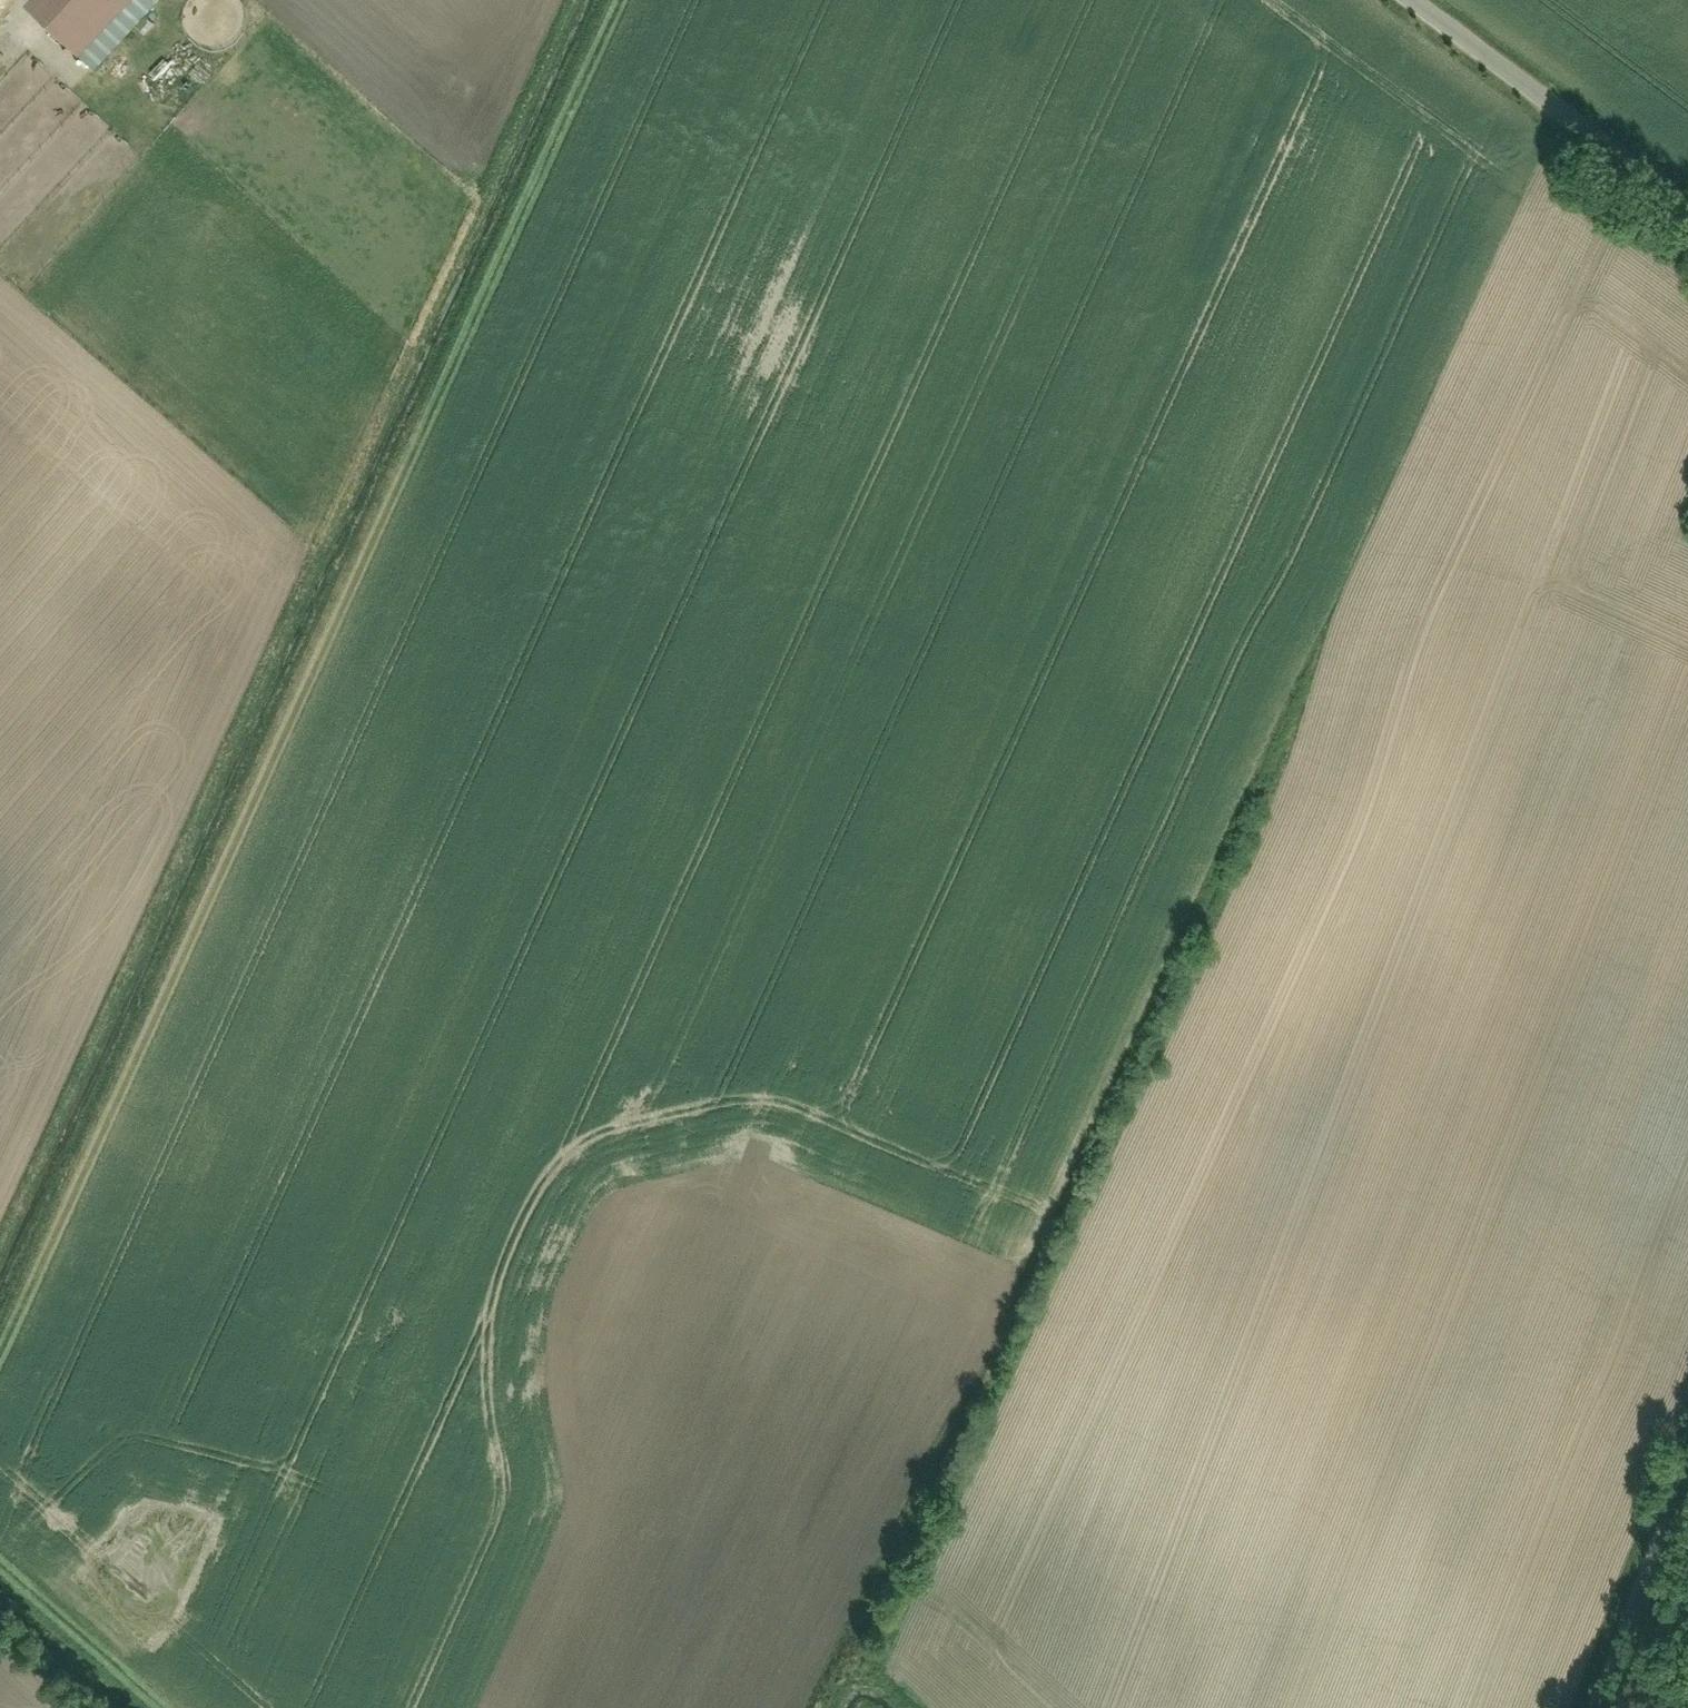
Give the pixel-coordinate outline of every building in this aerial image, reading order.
[(29,2),(100,68),(164,0),(30,0),(29,2)]
